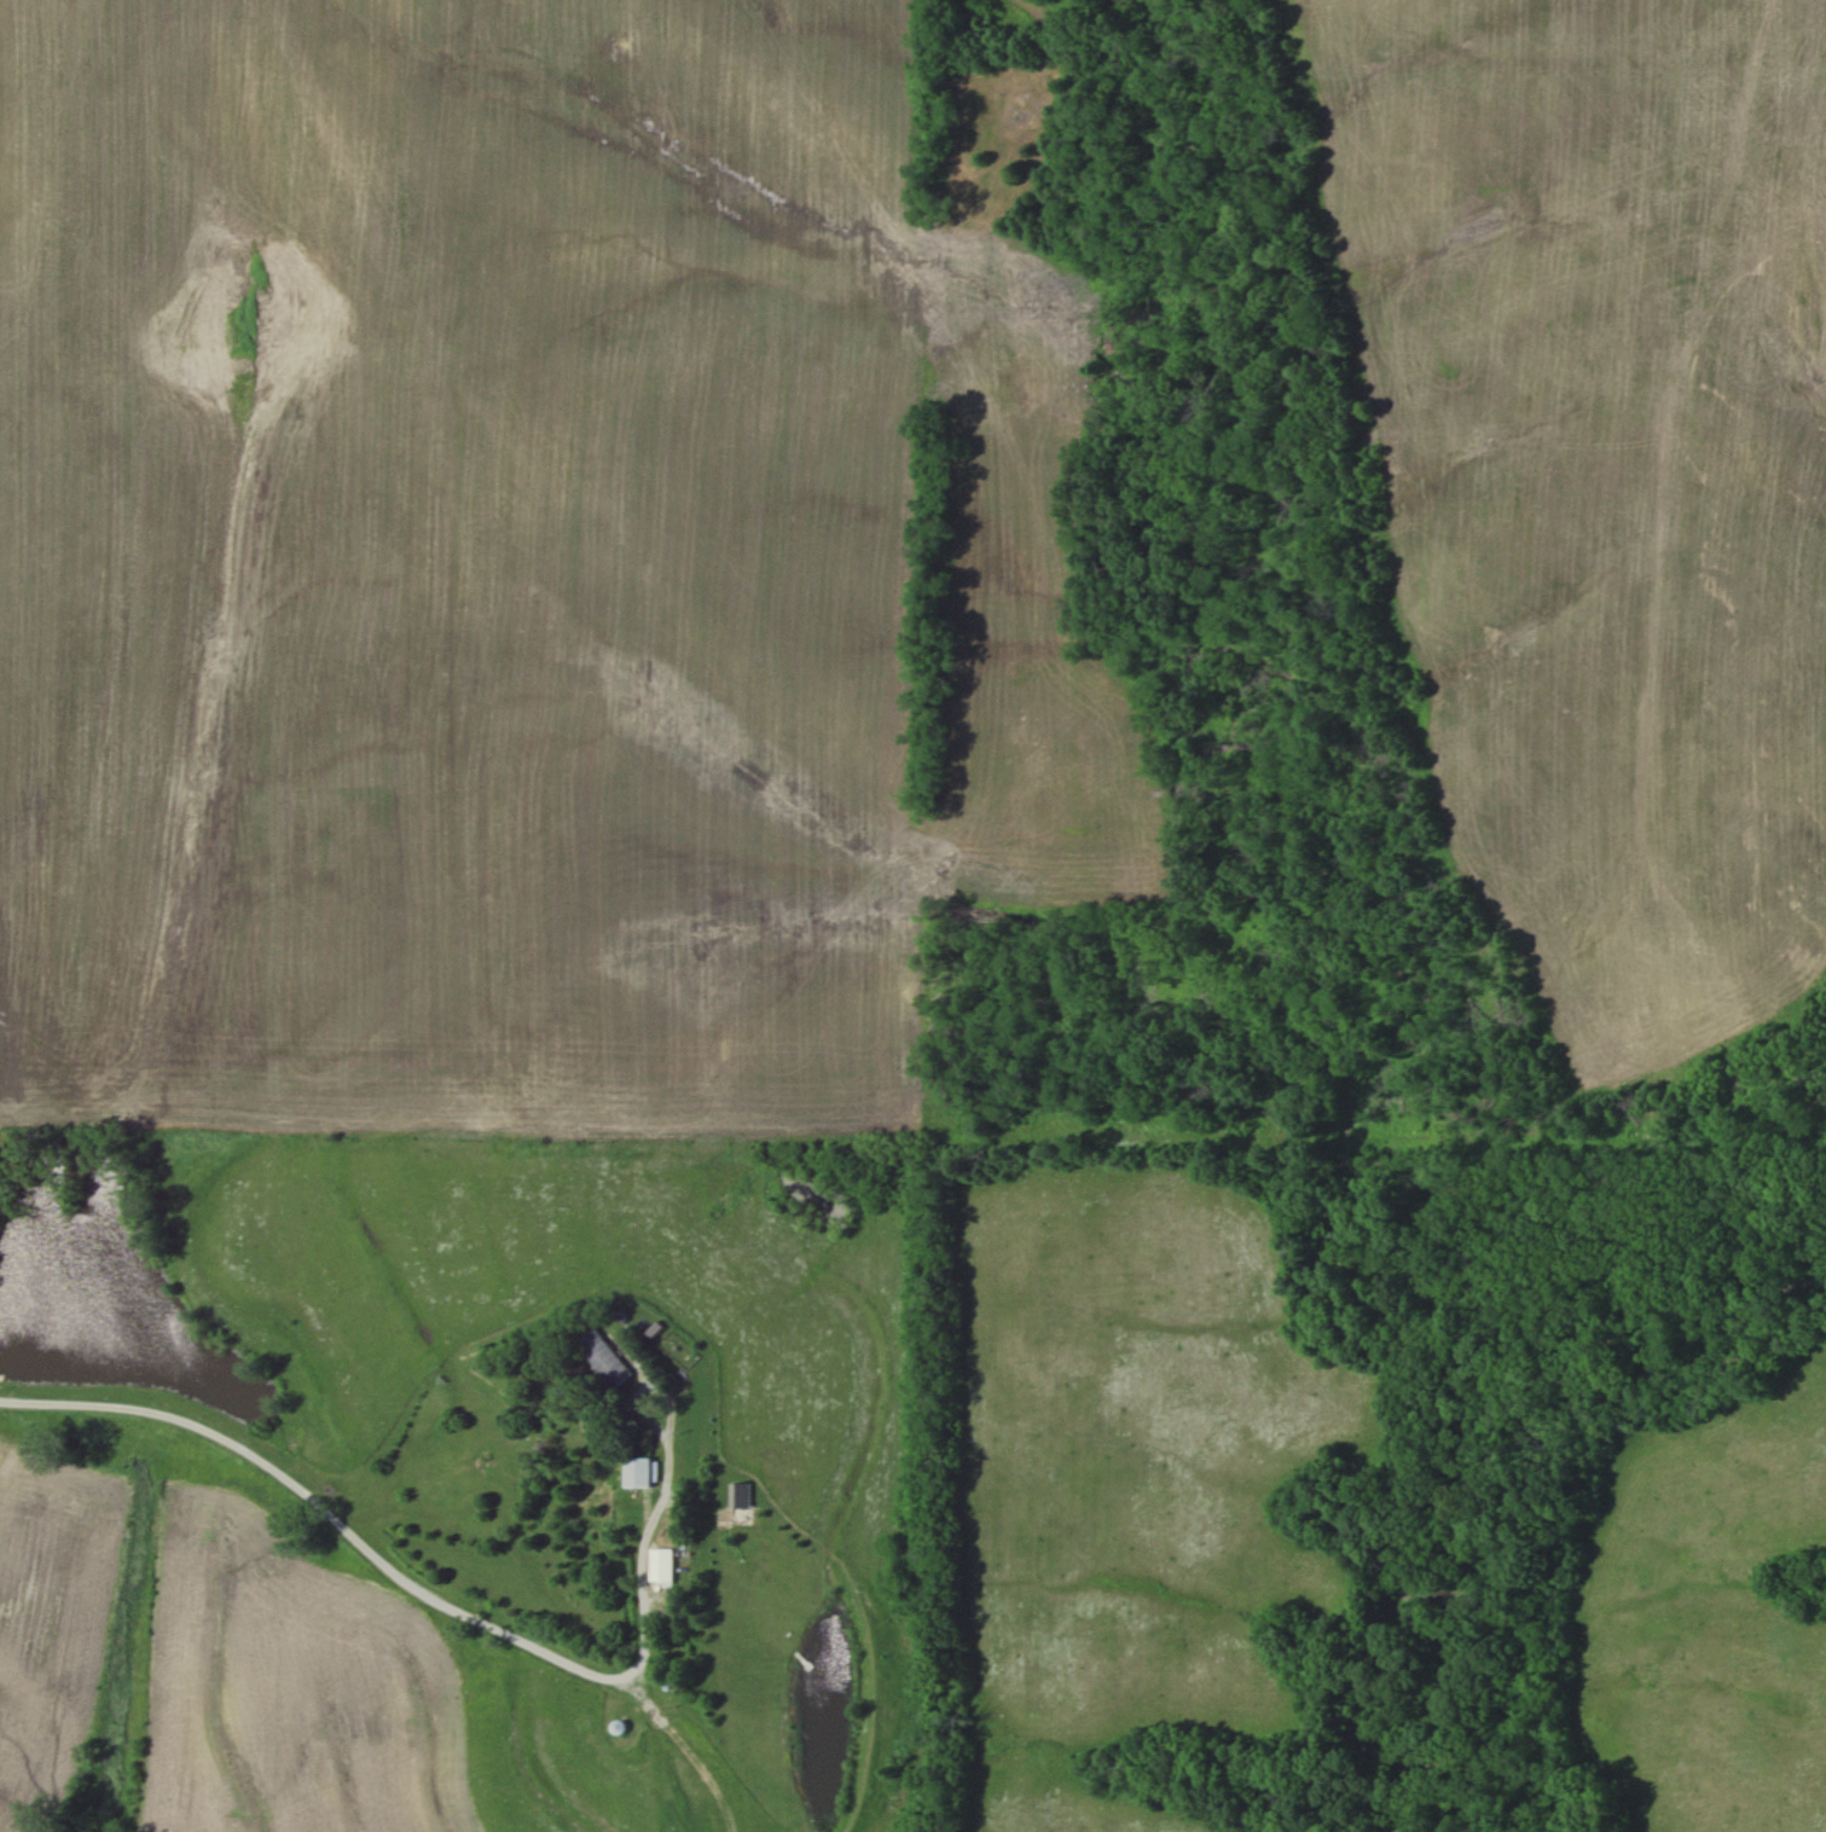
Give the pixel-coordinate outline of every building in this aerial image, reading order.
[(642,1375),(601,1328),(582,1345),(623,1392),(642,1375)] [(662,1460),(635,1460),(635,1489),(663,1489),(662,1460)] [(769,1511),(769,1486),(737,1486),(737,1511),(769,1511)] [(682,1551),(660,1551),(660,1584),(682,1584),(682,1551)]
